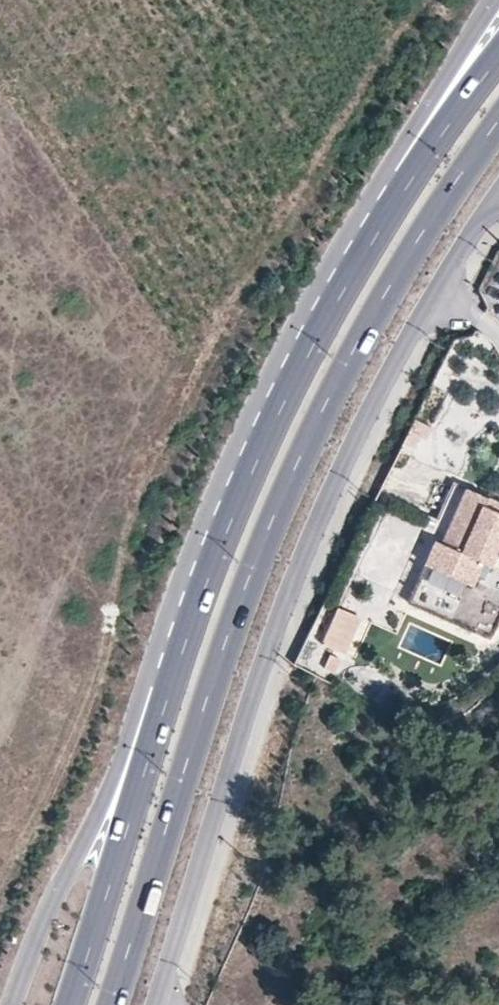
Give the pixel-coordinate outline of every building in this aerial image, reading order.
[(485,506),(488,499),(455,483),(442,511),(434,529),(447,536),(443,543),(436,540),(425,563),(409,599),(489,635),(498,613),(498,512),(485,506)] [(335,606),(322,643),(352,654),(365,617),(335,606)]
